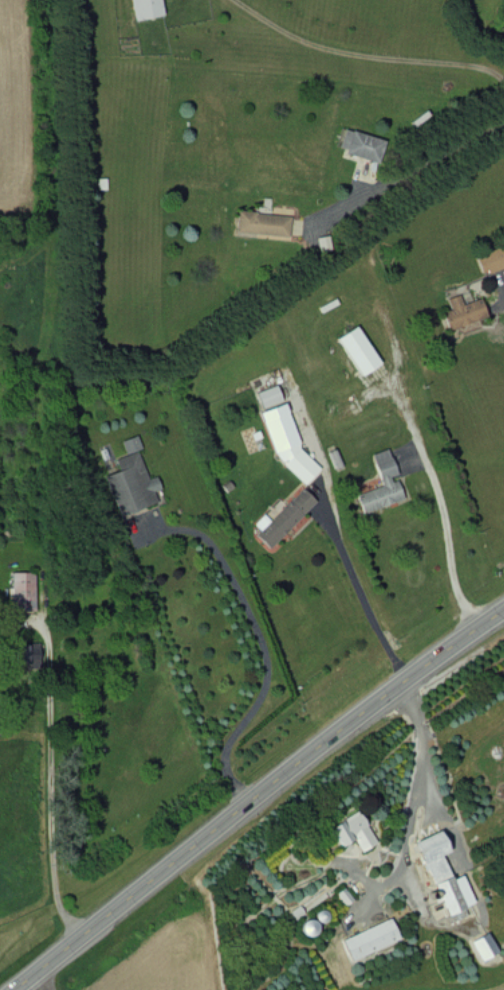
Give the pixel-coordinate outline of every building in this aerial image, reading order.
[(133,21),(163,16),(161,0),(131,0),(133,21)] [(384,139),(341,129),(337,147),(345,149),(342,158),(377,167),(384,139)] [(290,217),(237,211),(235,233),(288,239),(290,217)] [(475,258),(482,276),(503,267),(503,247),(475,258)] [(485,319),(479,300),(462,305),(459,296),(446,300),(450,311),(443,313),(448,331),(485,319)] [(360,377),(380,365),(358,327),(338,338),(360,377)] [(288,404),(264,412),(289,486),(313,478),(288,404)] [(105,477),(118,517),(157,505),(153,493),(160,491),(156,478),(147,481),(137,451),(141,450),(137,437),(121,442),(126,456),(114,460),(119,472),(105,477)] [(363,513),(404,501),(391,458),(375,463),(382,487),(357,495),(363,513)] [(255,536),(270,550),(316,501),(301,487),(255,536)] [(34,573),(12,573),(12,613),(34,613),(34,573)] [(21,645),(21,668),(40,668),(40,645),(21,645)] [(353,840),(361,853),(377,844),(358,812),(331,828),(343,847),(353,840)] [(443,856),(448,854),(440,833),(416,843),(445,918),(464,910),(443,856)] [(350,962),(399,941),(390,920),(341,941),(350,962)] [(497,953),(485,935),(471,944),(483,962),(497,953)]
